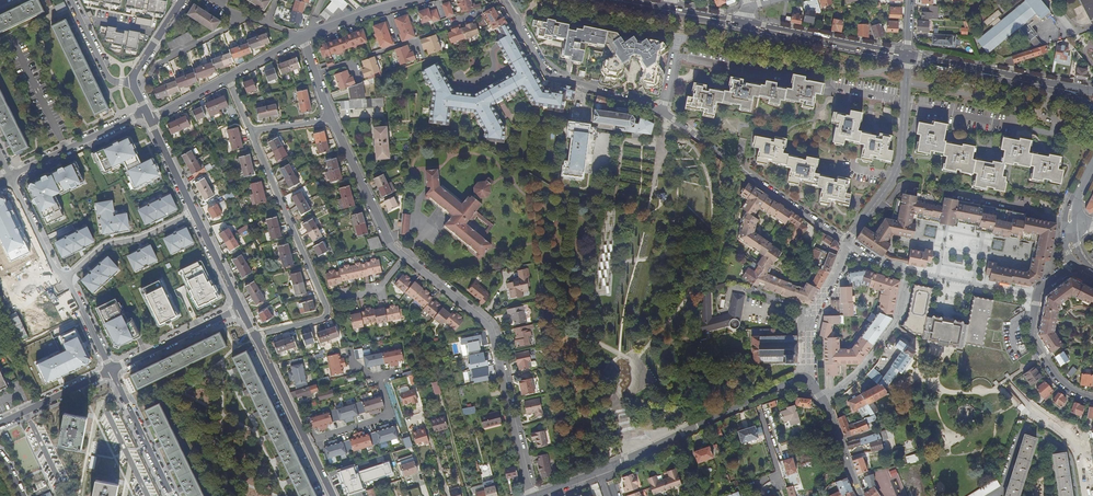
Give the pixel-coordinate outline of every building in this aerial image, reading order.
[(44,13),(43,12),(38,0),(33,0),(0,16),(0,34),(44,13)] [(126,8),(143,11),(143,10),(147,10),(147,12),(164,16),(166,2),(155,0),(149,0),(146,0),(128,0),(126,8)] [(264,11),(270,1),(269,0),(247,0),(264,11)] [(296,0),(293,11),(302,14),(304,9),(305,3),(297,1),(296,0)] [(330,1),(331,1),(332,2),(321,15),(325,19),(327,21),(338,7),(342,11),(348,4),(346,2),(343,0),(331,0),(330,1)] [(475,5),(472,6),(472,4),(471,0),(458,0),(458,1),(457,1),(458,7),(460,6),(462,12),(470,10),(475,9),(479,8),(481,7),(480,3),(475,5)] [(821,11),(818,0),(810,0),(802,2),(805,12),(804,20),(813,23),(815,11),(820,13),(821,11)] [(1035,36),(1038,35),(1032,27),(1050,12),(1047,8),(1041,0),(1025,0),(1001,20),(998,17),(1002,14),(998,10),(984,22),(987,26),(991,23),(994,27),(979,39),(980,40),(982,43),(983,45),(987,50),(990,52),(992,50),(997,46),(999,44),(1019,28),(1030,41),(1035,36)] [(1091,24),(1092,23),(1092,0),(1079,0),(1091,24)] [(454,15),(449,2),(442,5),(448,17),(454,15)] [(205,11),(204,12),(194,5),(188,15),(214,32),(220,22),(208,14),(208,13),(205,11)] [(937,20),(938,6),(930,6),(929,13),(922,12),(922,19),(937,20)] [(494,30),(507,24),(500,10),(498,12),(497,10),(495,11),(493,7),(485,13),(486,16),(484,17),(486,21),(488,26),(491,31),(494,30)] [(422,23),(432,19),(429,11),(428,8),(418,12),(422,22),(422,23)] [(902,8),(890,8),(889,17),(901,18),(902,8)] [(429,11),(432,19),(433,22),(440,20),(436,9),(429,11)] [(300,21),(302,14),(293,11),(290,22),(299,25),(300,21)] [(793,13),(792,17),(791,22),(800,24),(802,15),(793,13)] [(400,31),(400,33),(402,37),(400,39),(402,42),(416,37),(413,30),(414,29),(413,26),(411,22),(410,22),(407,15),(394,19),(395,22),(397,23),(398,26),(400,31)] [(152,20),(137,18),(135,24),(150,27),(152,20)] [(585,42),(604,46),(605,43),(608,31),(587,27),(584,26),(583,29),(577,28),(576,31),(569,29),(570,24),(556,22),(556,21),(555,21),(549,19),(549,20),(544,19),(543,22),(535,20),(534,26),(538,27),(536,35),(544,37),(544,39),(552,40),(553,38),(557,39),(557,37),(567,39),(563,55),(571,57),(570,60),(573,61),(582,63),(585,50),(583,50),(585,42)] [(837,29),(841,30),(843,21),(834,19),(832,30),(837,31),(837,29)] [(66,20),(51,27),(94,116),(99,114),(101,113),(109,109),(103,99),(93,78),(83,55),(71,32),(66,20)] [(461,28),(464,39),(465,40),(470,38),(470,37),(478,33),(476,25),(474,20),(470,21),(467,22),(468,24),(465,25),(466,27),(461,28)] [(898,32),(898,22),(888,21),(887,31),(898,32)] [(917,33),(928,33),(929,22),(918,21),(917,33)] [(391,40),(390,37),(388,33),(387,30),(386,27),(387,25),(386,22),(373,26),(375,34),(374,34),(376,38),(377,42),(378,42),(380,47),(383,49),(386,48),(394,44),(393,41),(391,40)] [(511,94),(519,89),(519,88),(522,86),(524,87),(525,90),(524,91),(527,96),(528,95),(529,96),(534,105),(554,108),(563,109),(565,99),(574,100),(574,95),(560,88),(559,90),(549,89),(549,90),(544,89),(517,42),(514,36),(512,33),(507,24),(494,30),(500,40),(496,41),(498,44),(501,49),(512,69),(513,68),(515,71),(514,73),(511,75),(510,74),(493,84),(487,87),(474,94),(455,92),(455,93),(452,93),(447,83),(448,83),(437,63),(422,71),(433,92),(434,91),(435,94),(434,95),(433,103),(432,103),(430,123),(449,125),(451,109),(453,109),(453,108),(457,109),(457,110),(474,112),(485,133),(485,140),(503,142),(505,129),(494,109),(493,110),(491,106),(491,103),(495,101),(496,103),(496,102),(502,99),(503,98),(511,94)] [(881,24),(871,27),(874,38),(880,37),(880,39),(886,41),(881,24)] [(464,39),(461,28),(460,25),(456,26),(453,27),(453,29),(451,30),(452,32),(447,33),(450,44),(456,43),(455,41),(464,39)] [(858,35),(868,37),(868,25),(858,25),(858,35)] [(144,41),(145,35),(101,27),(100,34),(106,35),(105,43),(110,44),(112,44),(111,48),(121,50),(122,50),(123,45),(127,46),(126,50),(136,52),(137,52),(139,41),(144,42),(144,41)] [(367,41),(362,29),(359,31),(352,33),(348,34),(344,36),(344,37),(339,39),(335,41),(330,42),(327,43),(323,45),(320,49),(323,58),(331,55),(334,54),(335,55),(337,56),(340,55),(344,54),(345,52),(344,50),(348,48),(353,47),(353,48),(355,49),(358,47),(362,46),(363,44),(362,44),(367,42),(367,41)] [(586,67),(585,72),(584,77),(595,79),(599,80),(598,83),(600,85),(604,86),(607,84),(612,86),(615,90),(616,90),(616,89),(617,89),(619,89),(621,88),(621,85),(627,81),(635,83),(639,89),(638,91),(639,93),(642,93),(642,94),(648,96),(649,95),(650,96),(654,97),(659,93),(659,89),(662,86),(663,84),(661,82),(662,78),(661,76),(664,74),(660,68),(659,68),(657,66),(658,64),(656,61),(657,56),(660,54),(660,52),(659,51),(666,46),(662,42),(660,43),(658,41),(650,39),(647,41),(646,39),(642,42),(641,44),(636,43),(636,41),(633,37),(624,43),(617,33),(613,32),(608,31),(605,43),(604,46),(604,47),(604,48),(603,53),(590,50),(589,56),(586,67)] [(190,32),(168,44),(171,51),(194,39),(190,32)] [(248,44),(251,50),(254,49),(266,44),(270,43),(267,34),(247,41),(248,44)] [(425,47),(427,50),(428,49),(431,54),(443,49),(436,34),(421,40),(424,48),(425,47)] [(957,36),(933,35),(933,45),(934,45),(934,47),(956,48),(957,36)] [(1035,47),(1042,45),(1035,36),(1030,41),(1035,47)] [(1036,49),(1005,59),(1005,64),(1005,65),(1016,67),(1015,63),(1048,52),(1047,50),(1049,49),(1048,46),(1050,45),(1051,47),(1055,46),(1054,43),(1043,46),(1036,49)] [(251,50),(248,44),(229,51),(230,53),(232,60),(236,58),(248,54),(252,53),(251,50)] [(413,52),(412,49),(410,50),(408,45),(395,49),(402,65),(417,59),(414,52),(413,52)] [(1057,46),(1055,58),(1060,59),(1059,62),(1068,63),(1070,56),(1067,56),(1069,48),(1057,46)] [(232,60),(230,53),(212,60),(213,63),(215,69),(218,68),(229,64),(233,62),(232,60)] [(987,56),(987,61),(1005,65),(1005,64),(1005,59),(1004,59),(987,56)] [(368,76),(370,80),(374,78),(383,75),(375,57),(362,61),(364,66),(363,67),(364,69),(362,70),(366,77),(368,76)] [(287,62),(290,72),(300,68),(296,58),(291,60),(287,62)] [(280,76),(290,72),(287,62),(282,63),(277,65),(280,76)] [(215,69),(213,63),(194,70),(195,73),(197,79),(200,78),(212,73),(216,72),(215,69)] [(1077,70),(1071,69),(1070,77),(1087,80),(1088,74),(1087,74),(1088,70),(1078,68),(1077,70)] [(268,83),(278,79),(274,69),(270,70),(264,72),(268,83)] [(350,87),(357,85),(353,77),(352,77),(351,75),(349,75),(347,70),(335,75),(340,90),(350,87)] [(197,79),(195,73),(176,80),(176,81),(179,89),(182,87),(193,83),(198,82),(197,79)] [(811,108),(812,108),(814,97),(815,94),(815,93),(820,94),(822,84),(808,81),(805,80),(805,77),(795,74),(792,85),(793,86),(792,89),(787,88),(786,89),(776,87),(776,83),(766,81),(765,85),(761,84),(761,86),(746,83),(742,82),(743,79),(742,79),(732,77),(730,88),(730,91),(724,90),(724,92),(710,89),(709,89),(706,88),(707,85),(696,82),(695,89),(694,93),(693,93),(694,94),(693,97),(688,96),(686,107),(700,110),(704,110),(703,114),(714,116),(715,111),(716,105),(717,102),(722,103),(722,101),(737,104),(740,104),(739,108),(750,110),(753,99),(752,99),(753,96),(758,97),(759,95),(769,97),(768,102),(779,104),(780,99),(784,100),(784,99),(795,101),(796,101),(797,101),(799,102),(799,101),(802,102),(802,106),(811,108)] [(243,84),(247,94),(257,90),(252,80),(248,82),(243,84)] [(179,89),(176,81),(153,90),(157,100),(160,99),(176,93),(180,91),(179,89)] [(357,85),(350,87),(351,100),(364,98),(363,82),(357,85)] [(455,93),(455,92),(453,92),(448,83),(447,83),(452,93),(455,93)] [(560,88),(574,95),(575,89),(561,84),(560,88)] [(298,103),(309,101),(306,90),(296,93),(298,103)] [(4,136),(7,142),(10,148),(13,155),(22,151),(28,148),(0,91),(0,128),(4,136)] [(214,101),(218,111),(228,106),(224,96),(219,99),(214,101)] [(635,125),(636,124),(635,123),(636,120),(636,119),(633,116),(634,115),(632,115),(629,115),(630,109),(627,109),(621,108),(618,108),(617,113),(612,112),(612,111),(611,111),(611,112),(607,111),(609,100),(609,99),(598,96),(597,102),(599,102),(596,109),(595,109),(595,110),(594,110),(594,112),(593,121),(593,122),(592,123),(595,123),(594,127),(599,128),(600,128),(601,128),(614,130),(614,131),(615,131),(617,131),(618,131),(623,132),(626,132),(627,132),(627,127),(630,127),(631,128),(632,127),(634,125),(635,125)] [(383,99),(340,102),(341,110),(384,107),(383,99)] [(209,115),(218,111),(214,101),(208,103),(204,105),(205,106),(201,108),(206,117),(206,119),(210,118),(209,115)] [(309,101),(298,103),(301,114),(311,112),(309,101)] [(266,107),(268,118),(278,115),(276,105),(266,107)] [(258,120),(268,118),(266,107),(256,110),(258,120)] [(196,122),(206,117),(201,108),(196,111),(192,113),(196,122)] [(875,135),(860,132),(861,131),(857,130),(858,127),(861,112),(850,110),(850,113),(849,115),(846,115),(845,114),(835,112),(833,123),(836,124),(835,127),(835,129),(834,131),(832,141),(843,143),(844,138),(848,139),(848,140),(859,142),(858,143),(864,144),(863,148),(862,148),(862,151),(860,159),(871,161),(872,157),(875,158),(888,161),(890,161),(892,150),(887,149),(887,145),(888,145),(890,135),(879,133),(878,136),(875,135)] [(176,121),(181,131),(190,126),(185,117),(181,119),(176,121)] [(627,127),(627,132),(651,134),(654,124),(641,118),(639,123),(638,123),(637,124),(636,124),(635,125),(634,125),(632,127),(631,128),(630,127),(627,127)] [(171,135),(181,131),(176,121),(171,124),(167,126),(171,135)] [(1004,163),(1007,164),(1008,158),(1003,157),(1002,163),(992,161),(992,163),(991,166),(988,165),(988,162),(975,160),(972,159),(973,155),(974,146),(962,144),(962,146),(961,149),(958,149),(958,146),(945,143),(945,141),(943,141),(940,140),(941,136),(944,137),(947,124),(934,121),(933,125),(920,122),(918,122),(916,134),(918,134),(919,134),(920,135),(916,151),(930,154),(930,151),(932,151),(937,152),(943,153),(943,156),(946,156),(943,169),(956,172),(956,169),(973,173),(976,174),(974,186),(986,189),(986,186),(1003,190),(1005,177),(1002,176),(1004,163)] [(589,127),(570,123),(569,132),(570,132),(569,138),(570,139),(567,160),(566,161),(565,167),(564,167),(563,175),(583,178),(587,148),(589,127)] [(389,157),(387,129),(383,129),(383,128),(378,128),(378,130),(374,130),(375,142),(374,143),(374,146),(376,146),(377,158),(381,157),(381,159),(386,159),(385,157),(389,157)] [(230,141),(240,139),(238,129),(227,131),(230,141)] [(316,145),(326,142),(324,132),(313,134),(316,145)] [(833,179),(819,176),(819,174),(814,173),(814,170),(815,170),(817,159),(806,157),(805,160),(802,159),(787,156),(788,154),(782,153),(783,149),(783,150),(786,139),(775,136),(774,140),(771,140),(771,139),(756,136),(754,147),(759,148),(759,152),(758,151),(756,160),(756,162),(767,165),(768,161),(771,162),(785,165),(785,167),(790,168),(790,172),(789,171),(787,182),(798,185),(799,181),(802,182),(817,185),(816,187),(822,188),(821,189),(821,192),(820,192),(818,203),(829,205),(830,201),(833,202),(848,205),(850,194),(845,193),(845,190),(846,190),(848,179),(837,177),(836,180),(833,180),(833,179)] [(1049,154),(1048,156),(1048,159),(1044,159),(1045,156),(1032,153),(1028,152),(1031,140),(1019,138),(1019,140),(1018,143),(1015,143),(1016,139),(1003,137),(1000,149),(1004,150),(1003,154),(1015,156),(1013,162),(1030,166),(1033,167),(1031,179),(1042,181),(1043,179),(1046,179),(1059,182),(1061,169),(1058,169),(1058,164),(1059,163),(1059,161),(1060,156),(1049,154)] [(95,153),(92,155),(100,172),(121,161),(134,188),(158,177),(157,175),(159,174),(152,160),(150,161),(149,159),(140,163),(136,154),(133,147),(129,139),(127,140),(127,138),(98,152),(95,153)] [(273,152),(282,147),(285,146),(281,138),(279,139),(278,138),(268,143),(273,152)] [(240,139),(230,141),(227,142),(230,152),(243,149),(240,139)] [(326,142),(316,145),(318,154),(329,152),(326,142)] [(282,147),(273,152),(277,161),(287,156),(282,147)] [(187,166),(197,161),(192,151),(182,156),(187,166)] [(1013,165),(1013,162),(1015,156),(1003,154),(1003,155),(1003,157),(1008,158),(1007,164),(1011,164),(1013,165)] [(242,168),(252,165),(250,155),(239,158),(242,168)] [(328,172),(339,169),(336,158),(325,161),(328,172)] [(197,161),(187,166),(194,179),(213,169),(211,165),(203,169),(201,170),(197,161)] [(83,183),(74,164),(63,170),(63,169),(58,171),(58,172),(47,177),(41,179),(42,179),(32,184),(31,184),(29,189),(30,189),(35,200),(34,200),(36,205),(37,204),(47,225),(63,218),(53,198),(71,189),(71,190),(76,188),(76,187),(83,183)] [(252,165),(242,168),(244,178),(254,176),(252,165)] [(284,180),(294,175),(288,165),(279,169),(284,180)] [(339,169),(328,172),(332,183),(342,179),(339,169)] [(451,217),(445,225),(478,253),(477,255),(477,256),(478,258),(480,258),(491,244),(484,238),(466,224),(476,211),(482,204),(477,200),(479,198),(486,198),(491,192),(490,186),(493,182),(488,177),(485,181),(478,182),(474,187),(474,194),(475,195),(474,197),(471,195),(469,195),(463,202),(462,204),(440,187),(439,186),(438,169),(426,170),(427,187),(430,187),(431,189),(425,196),(425,198),(427,199),(429,199),(430,197),(453,215),(451,217)] [(374,179),(378,188),(388,184),(383,174),(374,179)] [(294,175),(284,180),(290,189),(299,185),(294,175)] [(195,184),(200,193),(209,188),(204,178),(195,184)] [(253,194),(264,192),(261,182),(251,184),(253,194)] [(388,184),(378,188),(383,198),(395,192),(391,182),(388,184)] [(771,246),(772,244),(759,236),(758,235),(757,234),(754,232),(755,230),(755,229),(755,228),(756,227),(756,224),(759,220),(754,217),(756,213),(758,211),(760,208),(761,209),(767,213),(767,212),(769,213),(770,214),(772,215),(772,216),(785,225),(786,224),(793,213),(780,204),(779,204),(776,202),(774,201),(775,201),(768,196),(769,196),(756,187),(755,187),(749,183),(741,195),(748,200),(742,208),(747,212),(743,218),(738,239),(764,256),(771,246)] [(462,204),(463,202),(442,185),(440,187),(462,204)] [(341,199),(351,196),(349,186),(339,189),(341,199)] [(209,188),(200,193),(205,202),(214,197),(209,188)] [(980,205),(944,198),(918,192),(917,192),(918,191),(918,190),(918,189),(917,189),(917,188),(916,188),(915,188),(914,189),(914,190),(914,191),(914,192),(906,190),(905,194),(903,194),(902,200),(896,199),(894,211),(892,219),(885,218),(875,234),(888,242),(891,237),(893,234),(898,235),(898,234),(903,235),(902,236),(909,238),(914,215),(954,222),(955,218),(976,222),(980,205)] [(264,192),(253,194),(250,195),(253,205),(266,202),(264,192)] [(296,207),(305,202),(300,193),(291,198),(296,207)] [(12,260),(29,252),(6,202),(7,200),(6,197),(1,195),(0,196),(0,236),(12,260)] [(144,208),(139,211),(145,225),(149,223),(149,225),(159,220),(158,219),(161,217),(162,219),(172,214),(171,212),(176,210),(169,196),(165,198),(165,196),(156,201),(156,203),(153,204),(152,202),(143,207),(144,208)] [(351,196),(341,199),(344,209),(354,206),(351,196)] [(394,197),(384,201),(389,211),(399,207),(394,197)] [(446,213),(451,217),(453,215),(430,197),(429,199),(442,210),(441,211),(445,214),(446,213)] [(111,202),(96,204),(97,212),(96,212),(98,226),(102,226),(103,233),(112,232),(112,234),(122,233),(122,230),(128,230),(126,215),(121,215),(121,213),(113,215),(111,202)] [(305,202),(296,207),(301,216),(310,211),(305,202)] [(217,204),(208,210),(213,219),(222,214),(217,204)] [(983,205),(980,205),(976,222),(955,218),(954,222),(914,215),(909,238),(913,239),(914,237),(917,219),(920,219),(944,224),(957,227),(958,223),(963,223),(976,226),(975,230),(1018,238),(1019,235),(979,227),(982,211),(984,211),(985,208),(982,208),(983,205)] [(979,227),(1019,235),(1022,235),(1026,217),(1027,214),(983,205),(982,208),(985,208),(984,211),(982,211),(979,227)] [(484,238),(486,236),(494,225),(476,211),(466,224),(484,238)] [(354,227),(365,224),(361,213),(351,216),(354,227)] [(803,220),(793,213),(786,224),(787,225),(790,222),(796,226),(786,239),(778,235),(775,240),(787,244),(803,220)] [(400,231),(400,234),(406,235),(408,235),(409,235),(411,215),(410,215),(402,214),(400,231)] [(269,230),(279,227),(276,217),(266,220),(269,230)] [(1037,219),(1026,217),(1022,235),(1019,235),(1018,238),(1036,242),(1033,258),(1045,260),(1050,261),(1057,223),(1056,223),(1037,219)] [(308,233),(317,228),(311,219),(303,224),(308,233)] [(241,233),(250,227),(248,224),(239,229),(241,233)] [(365,224),(354,227),(357,237),(368,234),(365,224)] [(443,227),(477,255),(478,253),(445,225),(443,227)] [(186,226),(162,237),(170,254),(194,243),(186,226)] [(279,227),(269,230),(271,240),(281,238),(279,227)] [(90,245),(89,243),(93,241),(86,228),(80,231),(80,229),(71,233),(72,235),(69,236),(68,235),(59,239),(60,240),(56,243),(62,256),(67,254),(68,256),(90,245)] [(225,243),(234,238),(228,228),(219,234),(225,243)] [(317,228),(308,233),(313,242),(322,237),(317,228)] [(864,232),(862,231),(857,240),(883,257),(886,252),(891,245),(888,242),(875,234),(867,228),(864,232)] [(819,239),(823,242),(831,247),(831,249),(838,252),(839,249),(837,242),(822,233),(819,239)] [(234,238),(225,243),(231,252),(240,247),(234,238)] [(370,251),(382,248),(378,238),(367,240),(370,251)] [(327,252),(322,242),(312,247),(318,257),(327,252)] [(150,244),(127,255),(134,271),(157,260),(150,244)] [(280,257),(291,254),(288,244),(278,247),(280,257)] [(811,306),(820,290),(807,283),(804,288),(799,287),(798,287),(791,284),(791,283),(777,278),(776,277),(767,274),(768,272),(770,273),(772,267),(773,264),(774,265),(779,257),(782,253),(771,246),(764,256),(758,266),(759,266),(764,270),(761,274),(761,273),(753,284),(754,285),(764,288),(763,289),(768,291),(770,291),(773,292),(781,295),(782,296),(791,300),(791,299),(803,304),(804,304),(805,303),(809,305),(811,306)] [(815,266),(816,266),(820,255),(827,258),(829,254),(815,249),(810,261),(811,262),(815,266)] [(925,249),(925,252),(911,250),(909,259),(908,265),(922,268),(926,269),(927,263),(930,264),(933,251),(925,249)] [(821,271),(830,273),(832,270),(837,256),(829,253),(829,254),(827,258),(820,255),(816,266),(821,271)] [(291,254),(280,257),(283,268),(294,265),(291,254)] [(238,270),(247,264),(241,255),(232,261),(238,270)] [(83,277),(84,279),(82,281),(92,292),(97,287),(98,289),(105,283),(103,281),(106,279),(107,280),(114,274),(113,273),(116,269),(106,258),(102,262),(101,260),(83,277)] [(1031,267),(1043,270),(1045,264),(1045,260),(1033,258),(1032,262),(1031,267)] [(216,297),(198,261),(179,271),(196,307),(216,297)] [(365,264),(368,276),(381,273),(378,261),(374,261),(371,262),(365,263),(365,264)] [(1043,270),(1031,267),(1030,271),(1028,272),(996,266),(997,263),(989,262),(986,274),(991,275),(990,281),(1010,285),(1011,282),(1030,287),(1031,286),(1042,278),(1043,270)] [(247,264),(238,270),(243,279),(252,273),(247,264)] [(368,276),(365,264),(359,265),(355,266),(352,267),(355,279),(368,276)] [(754,285),(753,284),(761,273),(761,274),(764,270),(759,266),(755,272),(749,269),(743,278),(753,284),(753,285),(754,285)] [(807,283),(820,290),(830,273),(821,271),(816,266),(815,266),(814,268),(819,272),(812,282),(800,276),(800,277),(798,276),(797,278),(807,283)] [(341,282),(355,279),(352,267),(348,267),(344,268),(338,269),(339,271),(341,282)] [(512,284),(507,285),(509,290),(512,300),(516,298),(517,300),(522,298),(521,293),(524,292),(524,291),(524,289),(527,288),(529,288),(527,278),(528,278),(526,270),(518,272),(520,280),(518,280),(518,282),(515,283),(512,283),(512,284)] [(861,285),(861,284),(865,270),(858,271),(848,273),(848,275),(847,276),(848,280),(849,280),(849,283),(851,283),(853,282),(854,287),(858,286),(861,285)] [(861,284),(868,286),(873,272),(865,270),(861,284)] [(341,284),(341,282),(339,271),(333,272),(329,273),(325,274),(328,286),(341,284)] [(881,302),(879,312),(852,349),(847,349),(847,364),(859,364),(860,364),(861,363),(859,361),(861,358),(862,359),(865,354),(867,355),(876,342),(875,341),(877,338),(876,337),(878,334),(879,335),(885,327),(886,328),(893,319),(894,314),(895,310),(901,281),(873,272),(868,286),(869,287),(873,288),(881,291),(883,292),(882,295),(881,294),(879,302),(881,302)] [(293,286),(303,283),(300,273),(290,275),(293,286)] [(405,293),(413,284),(408,280),(405,278),(402,275),(394,285),(404,294),(405,293)] [(176,314),(159,277),(139,287),(157,323),(176,314)] [(1071,278),(1046,296),(1042,318),(1044,318),(1043,320),(1043,322),(1041,321),(1038,335),(1050,353),(1052,352),(1056,349),(1058,347),(1059,347),(1063,344),(1057,336),(1054,332),(1056,324),(1054,324),(1054,322),(1054,320),(1056,321),(1063,322),(1064,319),(1065,316),(1066,313),(1067,312),(1069,310),(1071,308),(1072,310),(1073,311),(1076,310),(1079,309),(1081,309),(1084,309),(1086,310),(1089,304),(1091,301),(1092,302),(1092,289),(1071,278)] [(250,297),(260,291),(257,287),(254,281),(252,283),(248,285),(245,287),(250,297)] [(405,293),(413,300),(422,290),(419,287),(417,286),(418,285),(415,282),(413,284),(405,293)] [(10,297),(4,283),(0,285),(0,293),(3,300),(10,297)] [(303,283),(293,286),(296,297),(306,294),(303,283)] [(700,322),(701,333),(730,325),(730,327),(731,328),(732,329),(734,329),(736,329),(737,329),(739,328),(740,327),(740,325),(740,323),(740,321),(738,320),(737,319),(736,319),(736,315),(741,316),(746,286),(738,283),(728,287),(724,308),(720,310),(721,316),(712,319),(711,291),(706,293),(703,293),(704,321),(700,322)] [(482,307),(488,299),(485,297),(487,294),(475,284),(468,292),(477,300),(478,299),(481,301),(479,304),(482,307)] [(994,300),(993,300),(974,296),(969,316),(968,325),(966,324),(963,324),(964,323),(963,321),(962,321),(956,320),(943,317),(934,315),(932,316),(932,318),(928,317),(929,309),(931,298),(934,288),(914,284),(913,287),(912,293),(912,296),(910,303),(907,318),(902,326),(909,331),(910,331),(914,334),(923,336),(922,339),(927,340),(927,341),(928,343),(929,343),(938,344),(949,347),(957,348),(959,347),(959,346),(964,347),(963,352),(957,351),(953,371),(970,383),(972,381),(974,380),(977,379),(979,378),(981,378),(984,379),(987,380),(989,381),(990,383),(992,385),(992,386),(993,388),(996,386),(998,384),(999,384),(1000,383),(1003,381),(1004,380),(1006,379),(1007,378),(1008,378),(1010,376),(1020,370),(1021,364),(1018,359),(1029,352),(1027,349),(1025,345),(1023,342),(1022,338),(1022,335),(1022,332),(1022,329),(1022,326),(1023,323),(1024,315),(1025,311),(1024,309),(1022,307),(1022,305),(995,300),(994,300)] [(831,334),(832,329),(831,329),(832,324),(833,326),(834,324),(835,324),(844,324),(844,316),(853,316),(854,316),(853,303),(852,303),(852,292),(852,287),(850,287),(840,287),(841,303),(843,303),(844,315),(824,316),(824,322),(823,322),(820,336),(824,337),(824,365),(827,365),(827,369),(827,376),(830,376),(840,376),(840,375),(843,375),(843,365),(842,349),(840,349),(839,337),(829,338),(830,333),(831,334)] [(424,309),(430,301),(432,299),(428,295),(424,292),(422,290),(413,300),(424,309)] [(260,291),(250,297),(256,306),(265,301),(260,291)] [(115,298),(96,307),(104,323),(114,344),(113,347),(119,349),(120,346),(135,340),(138,338),(141,337),(131,317),(127,319),(124,314),(123,314),(120,309),(122,308),(119,302),(117,303),(115,298)] [(299,304),(302,314),(315,311),(312,301),(299,304)] [(422,311),(432,319),(440,309),(438,307),(435,305),(430,301),(424,309),(422,311)] [(376,324),(387,322),(384,310),(384,307),(379,308),(379,310),(377,310),(373,311),(376,322),(376,324)] [(384,310),(387,322),(400,319),(397,307),(394,308),(390,309),(384,310)] [(267,309),(258,315),(263,324),(272,319),(267,309)] [(362,325),(376,322),(373,311),(373,309),(369,310),(365,311),(360,312),(362,325)] [(441,326),(444,323),(451,314),(447,312),(446,313),(444,311),(441,309),(440,309),(432,319),(441,326)] [(17,311),(10,315),(22,339),(29,335),(17,311)] [(524,311),(511,314),(512,319),(513,318),(515,326),(527,323),(524,311)] [(363,327),(362,325),(360,312),(355,313),(355,315),(353,315),(349,316),(352,329),(363,327)] [(451,314),(444,323),(454,332),(463,322),(460,320),(456,317),(452,313),(451,314)] [(326,330),(329,340),(339,337),(336,327),(326,330)] [(517,341),(516,341),(514,341),(516,348),(531,345),(529,337),(531,336),(530,330),(528,331),(527,327),(513,330),(514,334),(516,334),(516,338),(517,341)] [(875,341),(876,342),(886,328),(885,327),(879,335),(878,334),(876,337),(877,338),(875,341)] [(754,364),(759,364),(759,336),(785,336),(785,329),(776,329),(771,329),(748,330),(748,337),(749,337),(749,345),(752,345),(752,353),(753,353),(754,364)] [(319,344),(329,340),(326,330),(316,334),(319,344)] [(130,376),(137,391),(225,348),(218,333),(209,338),(208,334),(206,335),(204,336),(206,340),(187,349),(187,344),(184,346),(182,347),(183,350),(165,359),(164,355),(162,357),(160,358),(161,361),(142,370),(142,367),(137,369),(138,372),(130,376)] [(315,343),(311,333),(301,336),(305,346),(315,343)] [(479,333),(459,336),(460,344),(465,343),(467,351),(479,349),(478,340),(481,340),(479,333)] [(79,336),(63,343),(67,350),(39,363),(48,382),(88,363),(90,357),(79,336)] [(785,337),(785,336),(759,336),(759,364),(759,365),(760,365),(760,364),(762,364),(762,367),(764,367),(764,364),(770,364),(770,365),(771,365),(771,364),(777,364),(777,365),(778,365),(778,364),(784,364),(784,365),(786,365),(786,364),(792,364),(792,365),(793,365),(793,364),(798,364),(797,337),(797,336),(796,336),(796,337),(792,337),(792,336),(790,336),(790,337),(785,337)] [(283,340),(287,350),(296,347),(293,337),(283,340)] [(277,354),(287,350),(283,340),(273,343),(277,354)] [(881,384),(884,389),(898,371),(901,373),(912,358),(911,358),(916,352),(905,345),(900,341),(896,347),(902,352),(882,379),(878,385),(879,386),(881,384)] [(381,352),(384,364),(390,363),(390,367),(398,365),(398,361),(404,360),(402,350),(401,348),(381,352)] [(364,358),(363,356),(362,349),(354,351),(356,360),(364,358)] [(232,358),(236,368),(232,370),(234,374),(236,373),(238,371),(247,390),(243,392),(245,396),(247,395),(249,393),(257,411),(253,413),(255,418),(257,416),(259,415),(268,434),(264,436),(266,440),(268,439),(270,437),(279,456),(275,458),(277,462),(279,462),(281,459),(281,460),(290,478),(285,480),(286,480),(288,484),(289,483),(291,481),(292,483),(299,495),(316,495),(246,351),(232,358)] [(1060,354),(1055,357),(1061,365),(1069,360),(1064,351),(1060,354)] [(384,364),(381,352),(363,356),(364,358),(366,368),(384,364)] [(483,352),(468,355),(471,369),(485,366),(483,352)] [(529,353),(515,356),(516,362),(517,362),(519,371),(531,369),(529,363),(531,363),(529,353)] [(344,359),(340,360),(339,354),(327,356),(331,376),(343,374),(342,368),(345,367),(344,359)] [(859,361),(861,363),(867,355),(865,354),(862,359),(861,358),(859,361)] [(308,387),(301,358),(290,360),(289,360),(291,371),(287,372),(289,380),(293,380),(296,391),(308,387)] [(486,366),(485,366),(471,369),(474,382),(489,379),(486,366)] [(1067,374),(1071,377),(1077,370),(1073,367),(1067,374)] [(1034,368),(1024,375),(1031,385),(1042,377),(1038,372),(1037,373),(1034,368)] [(878,385),(882,379),(872,369),(871,370),(868,374),(878,385)] [(1082,375),(1081,386),(1092,387),(1092,377),(1092,376),(1082,375)] [(532,379),(519,382),(523,396),(535,394),(532,379)] [(440,393),(437,382),(431,384),(435,395),(440,393)] [(1052,390),(1045,382),(1037,389),(1044,397),(1052,390)] [(870,409),(873,414),(877,411),(871,402),(887,393),(884,389),(881,384),(879,386),(878,385),(861,395),(867,404),(870,409)] [(292,392),(295,398),(304,396),(305,398),(314,395),(313,392),(319,390),(317,385),(308,387),(296,391),(292,392)] [(399,390),(400,393),(404,405),(409,403),(408,402),(412,401),(413,404),(417,402),(413,390),(409,392),(408,389),(406,387),(400,389),(399,390)] [(320,401),(335,397),(333,390),(318,394),(320,401)] [(1056,390),(1048,398),(1060,408),(1062,406),(1063,407),(1067,403),(1065,402),(1066,400),(1062,397),(1063,396),(1056,390)] [(867,404),(861,395),(848,402),(853,412),(867,404)] [(362,402),(365,413),(370,412),(371,415),(377,414),(379,413),(378,409),(384,407),(380,396),(372,399),(362,402)] [(796,398),(795,405),(810,407),(810,406),(811,407),(812,401),(810,399),(797,398),(796,398)] [(543,415),(540,400),(524,403),(526,415),(535,413),(536,417),(543,415)] [(355,404),(358,415),(365,413),(362,402),(355,404)] [(1079,404),(1075,403),(1071,413),(1080,416),(1081,414),(1083,414),(1084,409),(1083,409),(1083,407),(1079,405),(1079,404)] [(177,488),(178,490),(179,492),(183,491),(184,493),(186,495),(204,495),(159,404),(144,411),(149,419),(145,421),(146,424),(147,426),(151,424),(159,441),(155,443),(157,446),(158,448),(161,446),(162,448),(164,451),(170,464),(167,465),(168,468),(169,470),(172,468),(181,486),(177,488)] [(336,410),(339,421),(344,420),(345,423),(353,421),(352,417),(358,415),(355,404),(336,410)] [(784,422),(799,417),(795,406),(787,408),(788,410),(780,412),(784,422)] [(329,412),(333,423),(339,421),(336,410),(329,412)] [(333,423),(329,412),(309,418),(312,429),(318,427),(319,431),(327,429),(326,425),(333,423)] [(481,417),(485,430),(502,425),(498,412),(481,417)] [(65,414),(58,447),(81,451),(87,419),(65,414)] [(864,420),(853,424),(848,426),(846,421),(844,416),(838,419),(846,439),(850,436),(858,433),(868,429),(866,423),(877,420),(874,415),(872,416),(870,417),(864,419),(864,420)] [(436,420),(431,421),(434,432),(448,428),(445,417),(436,420)] [(375,431),(379,443),(387,440),(398,437),(394,426),(389,427),(387,424),(382,425),(379,426),(381,430),(375,431)] [(710,427),(715,441),(720,438),(715,424),(710,427)] [(758,437),(764,435),(761,426),(755,427),(754,427),(739,432),(742,442),(758,438),(758,437)] [(424,445),(429,443),(424,428),(419,430),(420,431),(417,432),(416,431),(412,432),(416,444),(423,441),(424,445)] [(379,443),(375,431),(369,434),(373,445),(379,443)] [(373,445),(369,434),(363,436),(361,432),(353,434),(355,438),(350,440),(353,451),(373,445)] [(548,447),(544,432),(531,435),(532,441),(535,440),(536,444),(537,444),(538,449),(548,447)] [(875,441),(881,439),(878,433),(878,432),(859,439),(860,445),(875,441)] [(1037,439),(1025,435),(1005,495),(1018,495),(1037,439)] [(406,448),(412,446),(409,438),(403,440),(406,448)] [(847,449),(860,445),(859,439),(847,442),(846,443),(847,449)] [(883,450),(881,439),(875,441),(877,451),(883,450)] [(347,453),(343,442),(338,443),(337,440),(328,443),(329,446),(323,448),(327,458),(327,460),(347,453)] [(353,451),(350,440),(343,442),(347,453),(353,451)] [(709,446),(694,452),(698,463),(713,457),(709,446)] [(1066,458),(1065,453),(1053,455),(1055,468),(1055,470),(1056,471),(1057,482),(1059,495),(1072,495),(1066,458)] [(540,465),(539,465),(538,465),(540,473),(541,472),(542,478),(553,476),(551,470),(547,454),(538,456),(539,461),(540,465)] [(856,474),(867,471),(862,457),(852,461),(856,474)] [(413,458),(399,462),(404,476),(417,471),(413,458)] [(779,463),(783,477),(797,472),(792,458),(778,462),(779,463)] [(516,467),(504,469),(506,477),(518,476),(516,467)] [(890,471),(892,476),(899,474),(896,468),(890,471)] [(664,479),(667,490),(673,487),(673,486),(676,485),(677,486),(681,485),(676,469),(667,472),(669,477),(664,479)] [(622,477),(625,484),(626,484),(627,486),(625,486),(623,487),(625,493),(638,488),(637,485),(634,477),(633,474),(622,477)] [(873,488),(875,487),(873,481),(874,480),(872,474),(871,475),(870,474),(865,476),(865,477),(863,478),(865,484),(866,483),(867,487),(862,489),(863,494),(865,495),(879,495),(873,488)] [(667,490),(664,479),(658,481),(656,476),(648,479),(651,487),(653,495),(658,493),(657,492),(661,490),(661,492),(667,490)] [(853,490),(847,478),(836,483),(840,492),(831,495),(844,495),(844,494),(845,494),(846,493),(853,491),(853,490)] [(1000,486),(996,479),(980,489),(968,495),(984,495),(1000,486)] [(486,495),(497,495),(493,480),(482,483),(483,485),(486,495)] [(93,495),(117,495),(119,486),(96,481),(93,495)] [(483,485),(472,488),(474,494),(475,493),(476,495),(486,495),(483,485)] [(589,486),(587,487),(563,495),(592,495),(589,486)]
